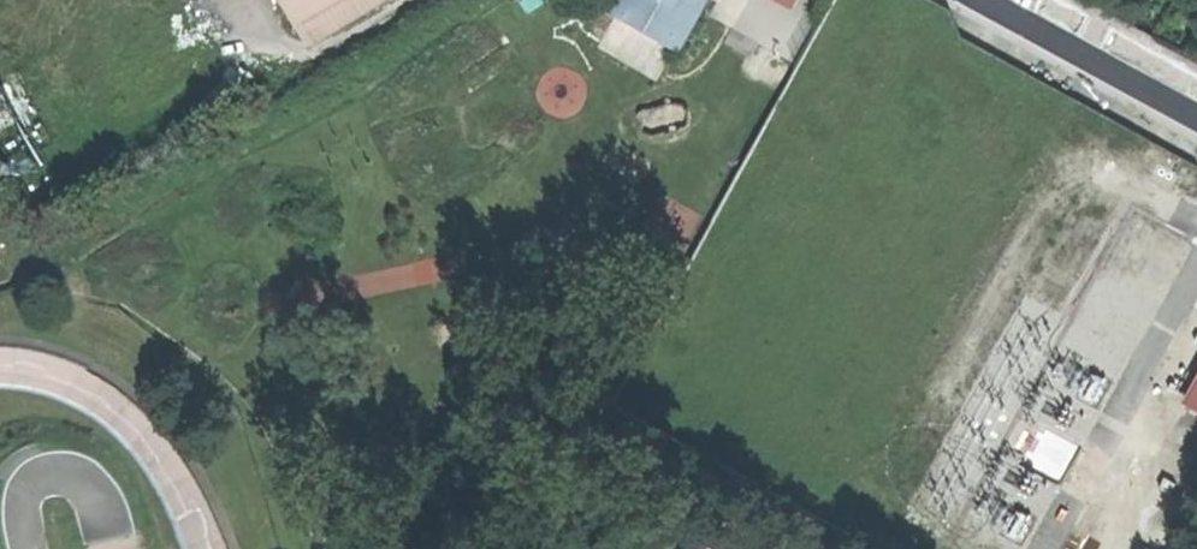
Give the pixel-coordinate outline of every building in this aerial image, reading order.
[(304,23),(343,0),(290,0),(304,23)] [(304,23),(317,44),(389,0),(343,0),(304,23)] [(609,13),(680,53),(703,13),(709,0),(710,1),(711,0),(616,0),(609,13)]
